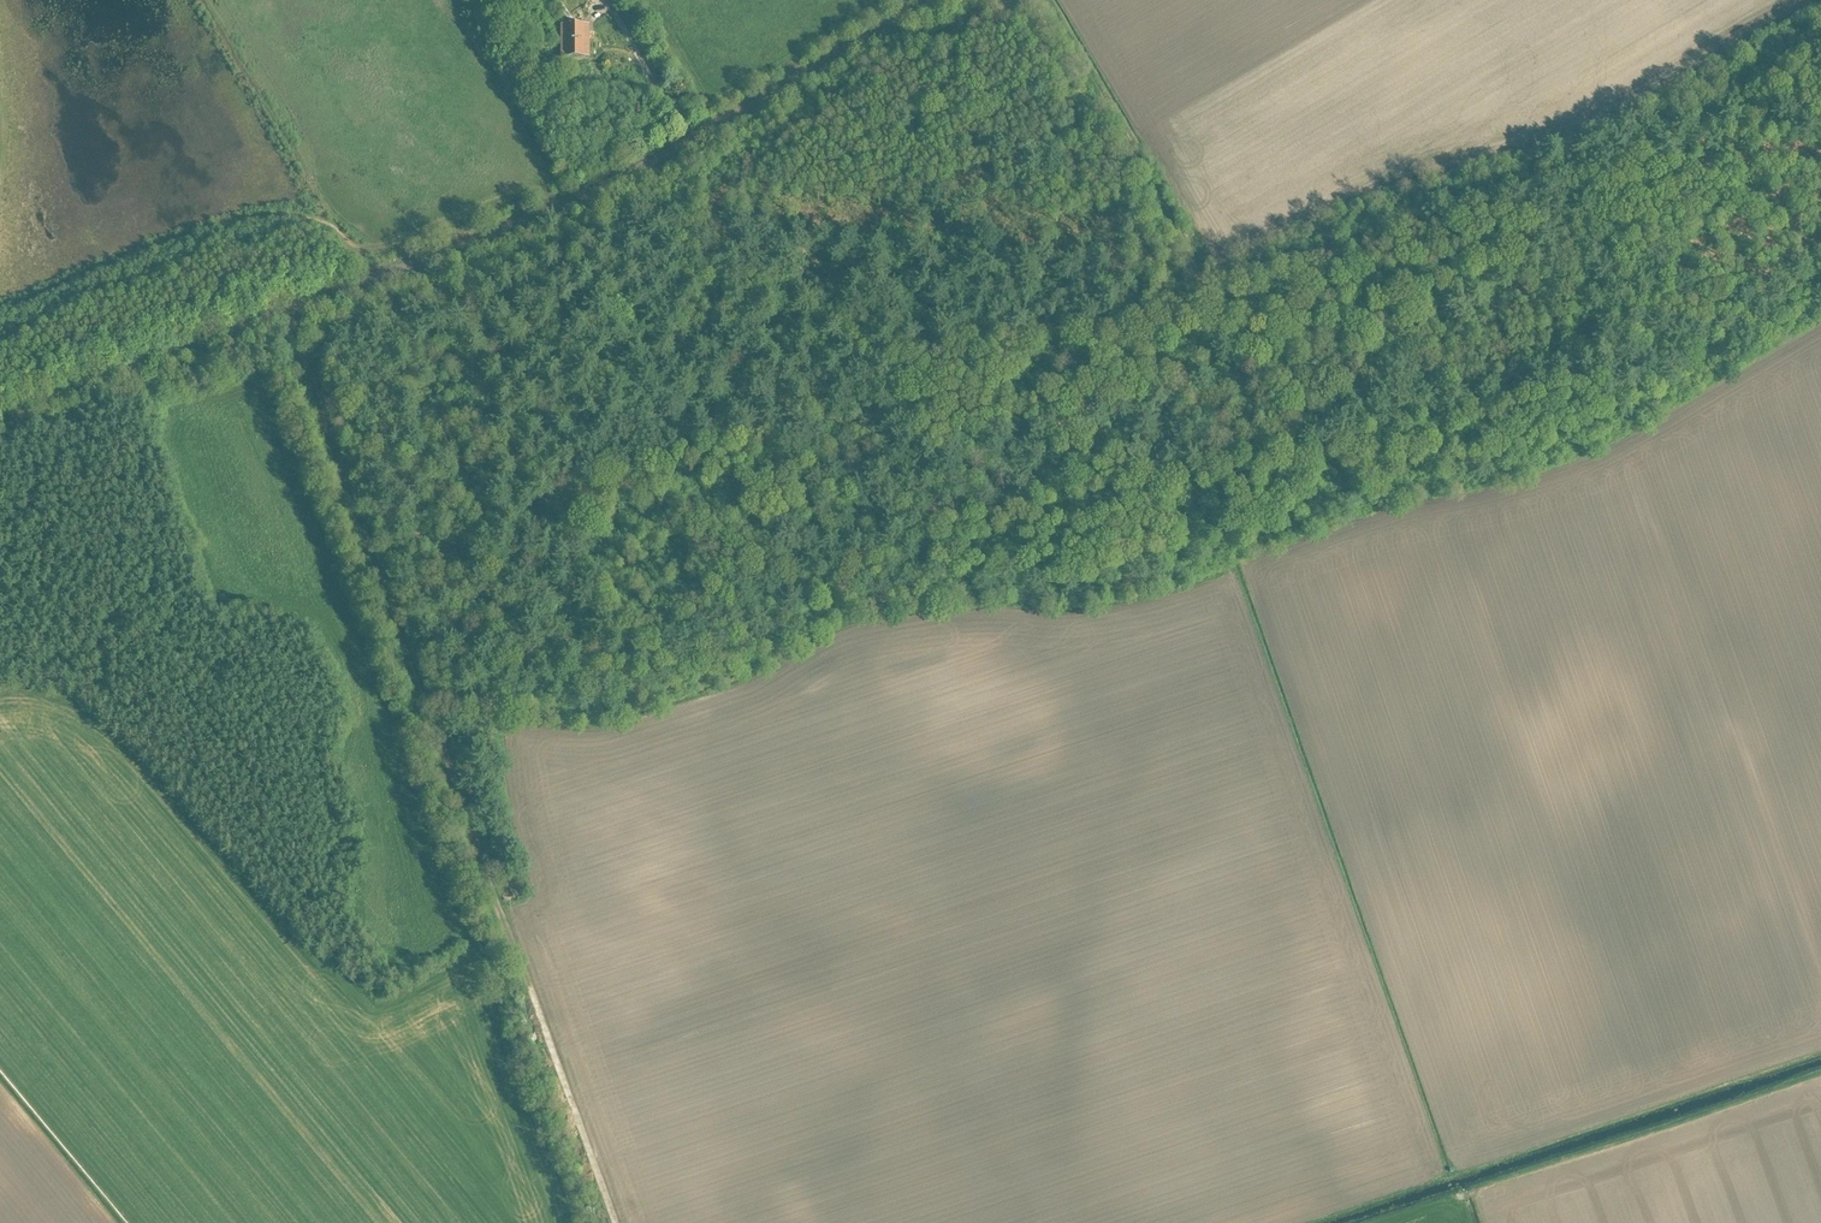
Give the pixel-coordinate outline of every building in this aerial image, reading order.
[(474,10),(492,0),(468,0),(474,10)] [(582,20),(554,20),(554,53),(582,53),(582,20)]
